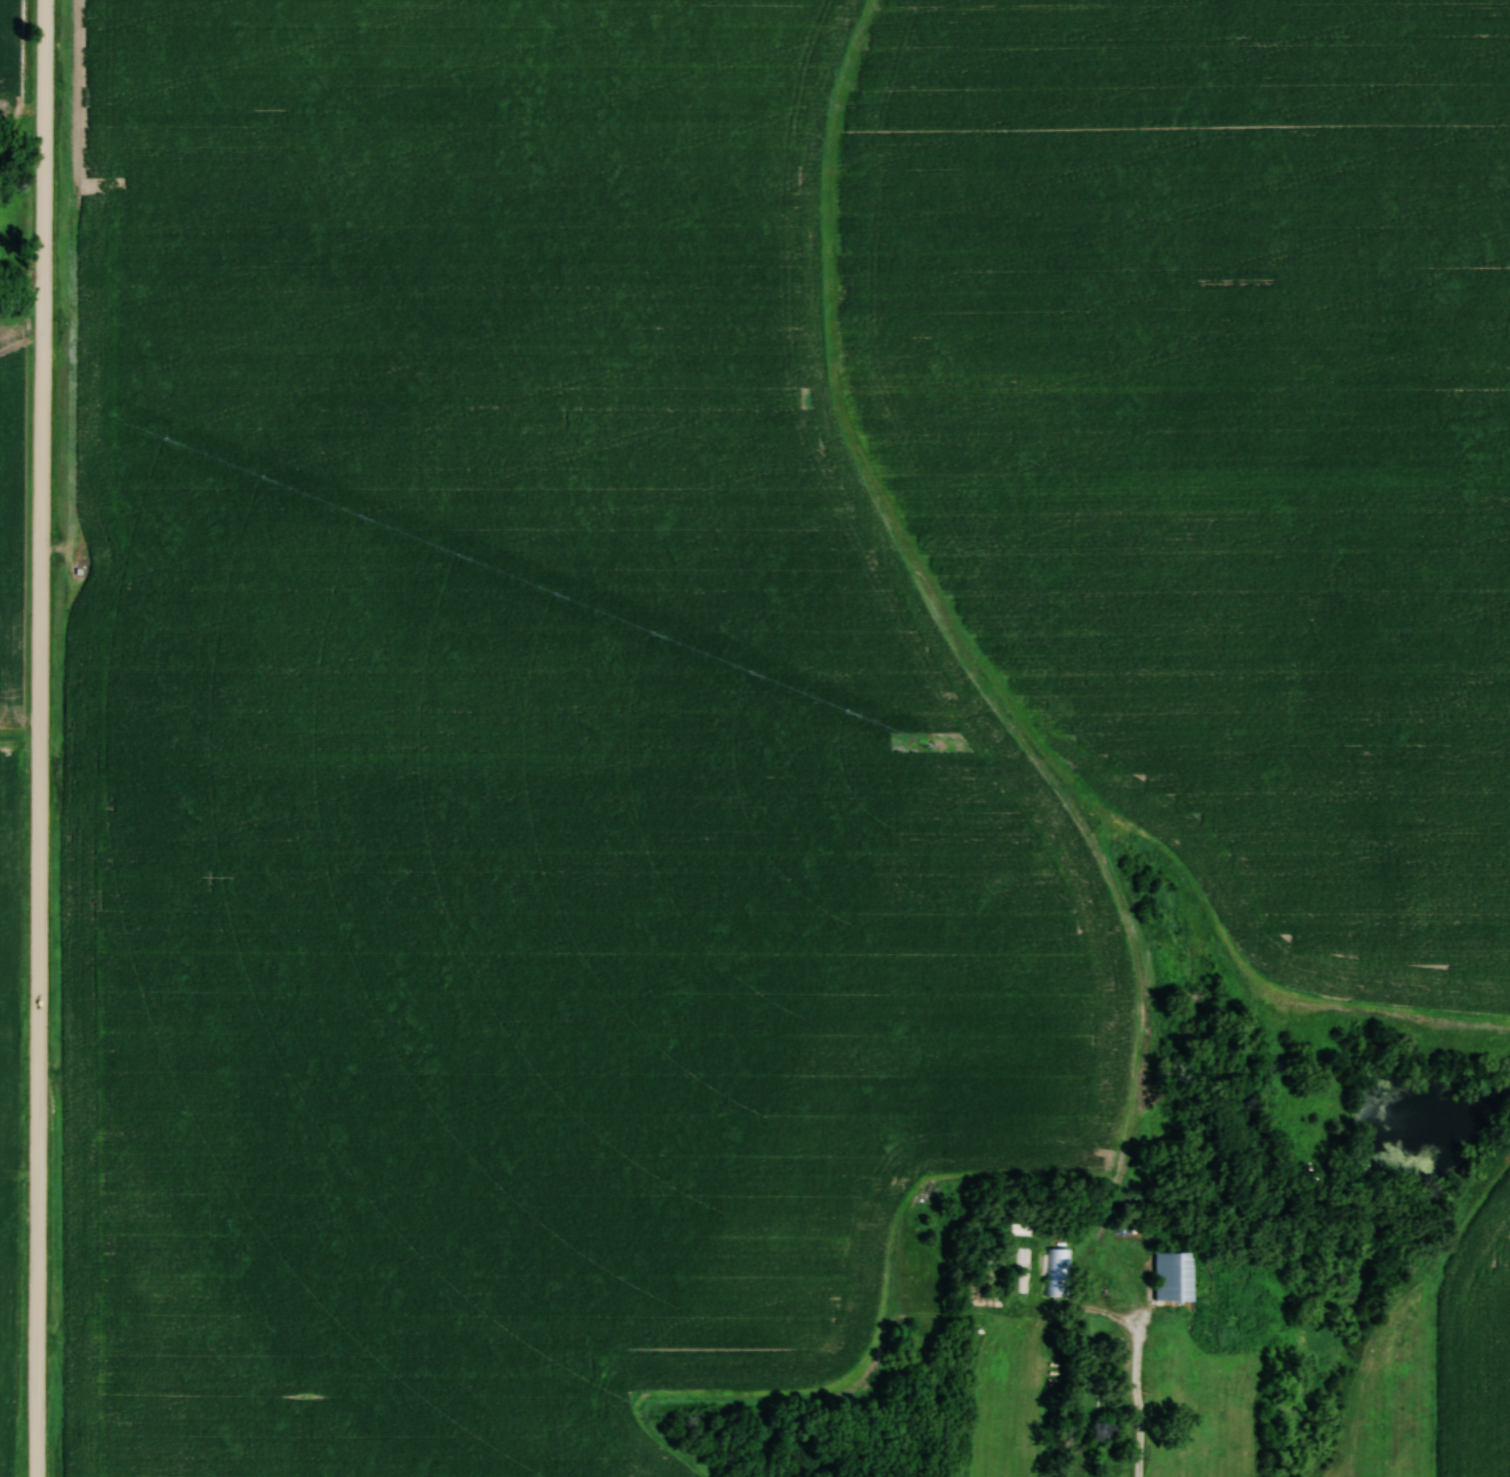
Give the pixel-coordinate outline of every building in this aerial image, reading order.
[(1072,1249),(1047,1249),(1047,1283),(1072,1283),(1072,1249)] [(1153,1300),(1191,1301),(1191,1252),(1154,1251),(1153,1300)] [(1090,1417),(1090,1442),(1115,1442),(1115,1417),(1090,1417)]
